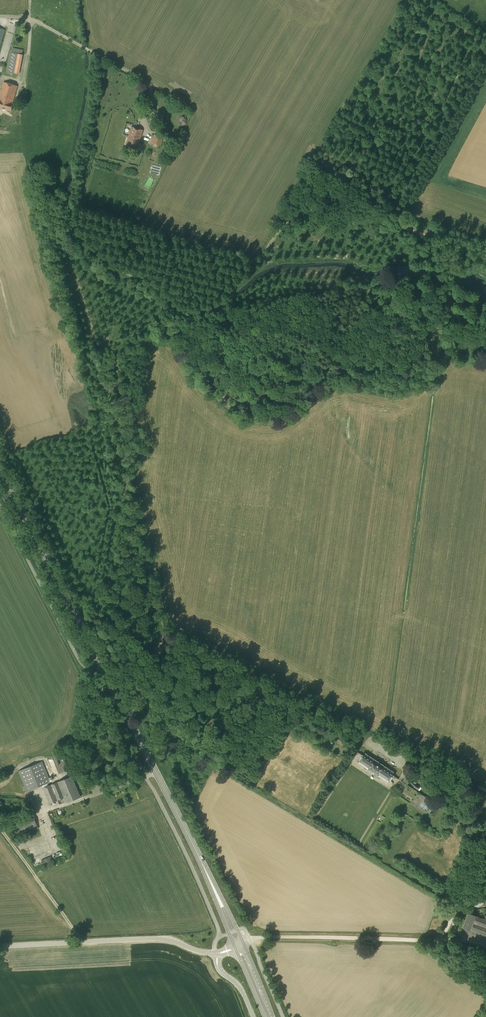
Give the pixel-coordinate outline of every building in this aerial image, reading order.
[(18,74),(22,55),(10,52),(6,72),(18,74)] [(10,84),(4,82),(0,95),(0,108),(3,109),(10,84)] [(10,84),(3,109),(11,111),(13,104),(12,104),(17,86),(10,84)] [(138,148),(143,130),(131,127),(126,145),(138,148)] [(161,147),(164,137),(154,134),(151,144),(161,147)] [(151,173),(159,175),(162,165),(154,163),(151,173)] [(145,186),(150,188),(154,180),(150,177),(145,186)] [(305,723),(292,717),(284,729),(287,731),(288,728),(289,729),(293,722),(295,724),(296,723),(303,727),(305,723)] [(393,772),(366,753),(364,756),(362,755),(358,761),(368,768),(378,775),(389,782),(393,775),(392,774),(393,772)] [(50,785),(49,783),(51,782),(42,761),(18,771),(27,792),(42,786),(49,804),(65,797),(66,802),(79,796),(71,776),(58,782),(50,785)] [(33,814),(39,811),(33,797),(26,799),(33,814)] [(20,836),(39,829),(33,815),(14,822),(20,836)] [(468,912),(463,926),(485,935),(485,916),(485,919),(468,912)]
